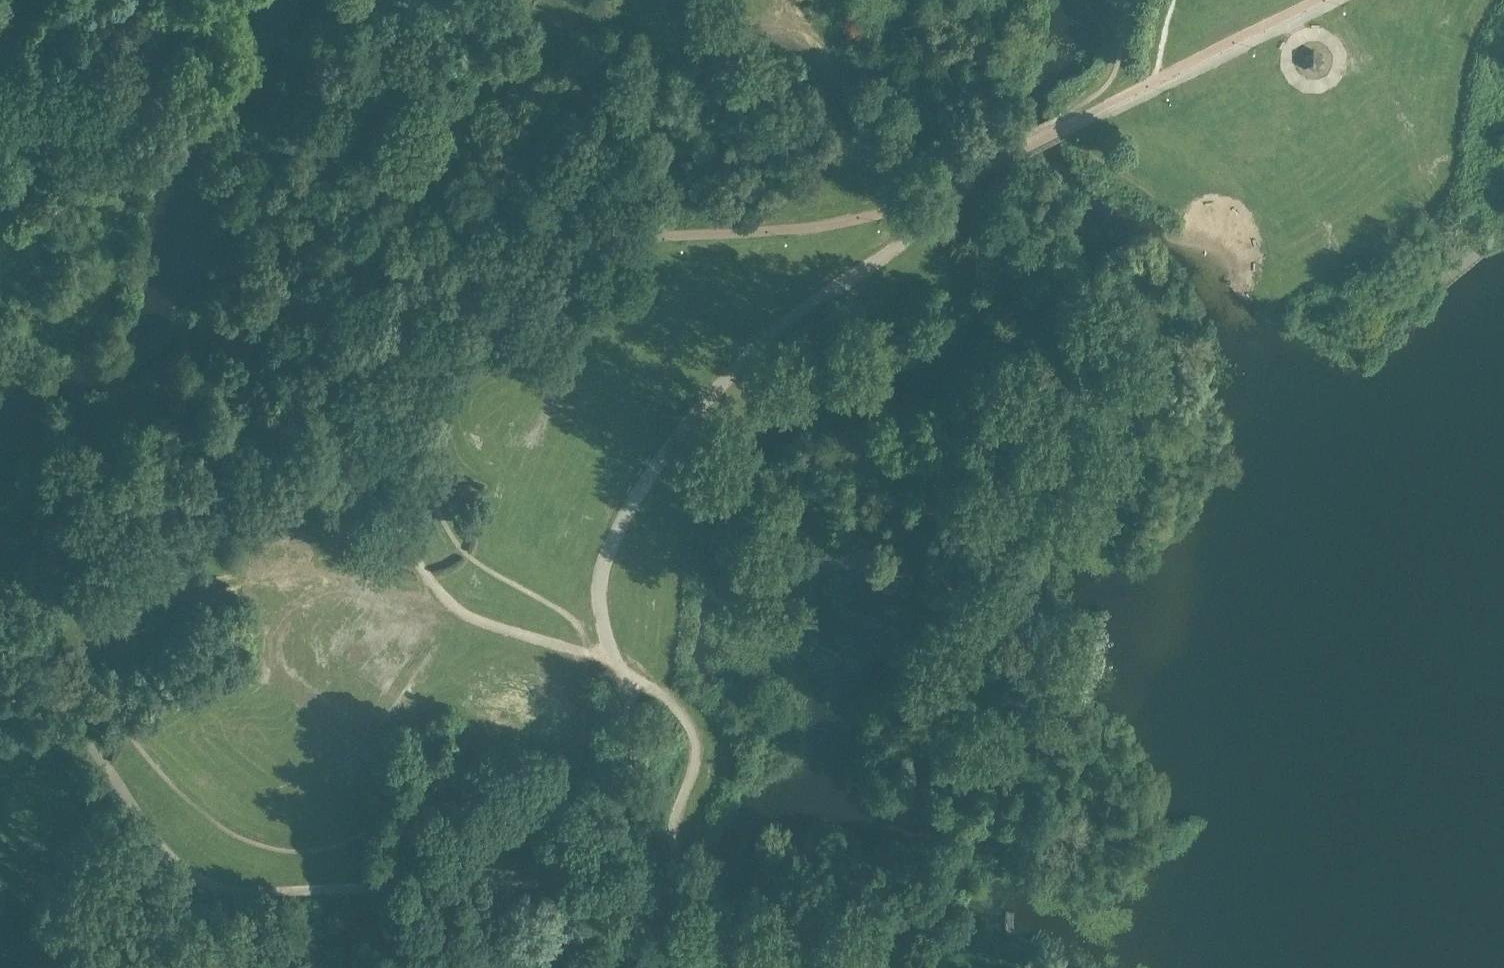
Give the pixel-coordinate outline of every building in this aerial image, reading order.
[(1332,59),(1332,58),(1332,57),(1332,56),(1332,55),(1332,54),(1332,53),(1331,53),(1331,52),(1331,51),(1330,50),(1330,49),(1329,48),(1329,47),(1328,47),(1328,46),(1327,46),(1326,45),(1326,44),(1325,44),(1324,43),(1323,43),(1322,42),(1321,42),(1320,42),(1320,41),(1319,41),(1318,41),(1317,41),(1316,41),(1315,41),(1314,41),(1313,41),(1312,41),(1311,41),(1310,41),(1309,42),(1308,42),(1307,42),(1307,43),(1306,43),(1305,43),(1305,44),(1304,44),(1304,45),(1303,45),(1303,46),(1302,46),(1301,47),(1301,48),(1300,48),(1300,49),(1299,50),(1299,51),(1298,52),(1298,53),(1298,54),(1298,55),(1297,55),(1297,56),(1297,57),(1297,58),(1297,59),(1297,60),(1297,61),(1298,61),(1298,62),(1298,63),(1298,64),(1299,65),(1299,66),(1299,67),(1300,67),(1300,68),(1301,69),(1302,70),(1302,71),(1303,71),(1304,72),(1305,72),(1305,73),(1306,73),(1307,74),(1308,74),(1309,75),(1310,75),(1311,75),(1312,75),(1313,76),(1314,76),(1315,76),(1316,76),(1317,76),(1318,75),(1319,75),(1320,75),(1321,74),(1322,74),(1323,74),(1323,73),(1324,73),(1325,72),(1326,72),(1326,71),(1327,71),(1328,70),(1328,69),(1329,69),(1329,68),(1330,67),(1330,66),(1331,66),(1331,65),(1331,64),(1331,63),(1332,63),(1332,62),(1332,61),(1332,60),(1332,59)]
